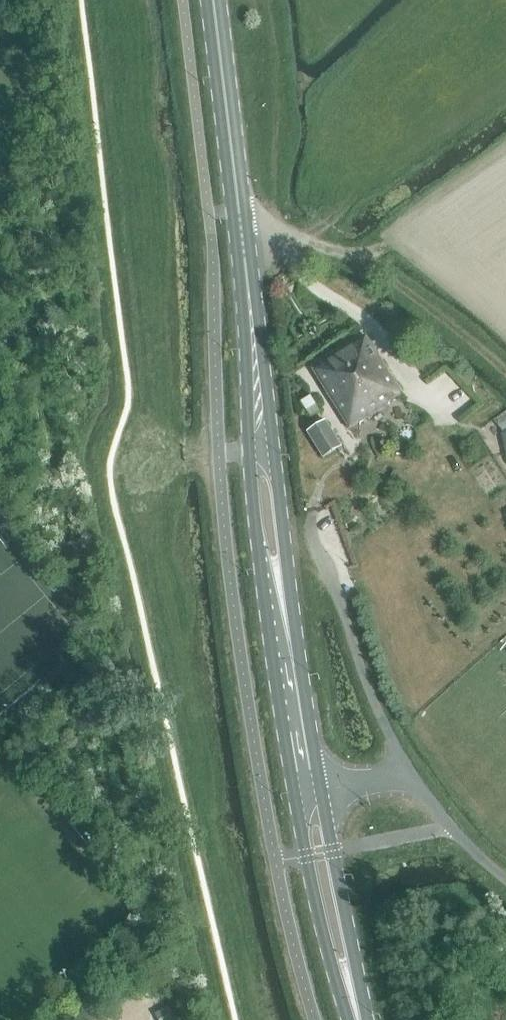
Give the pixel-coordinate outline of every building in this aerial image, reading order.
[(365,336),(313,369),(350,428),(403,395),(365,336)] [(310,417),(319,411),(310,396),(300,402),(310,417)] [(323,457),(342,445),(326,421),(308,432),(323,457)]
